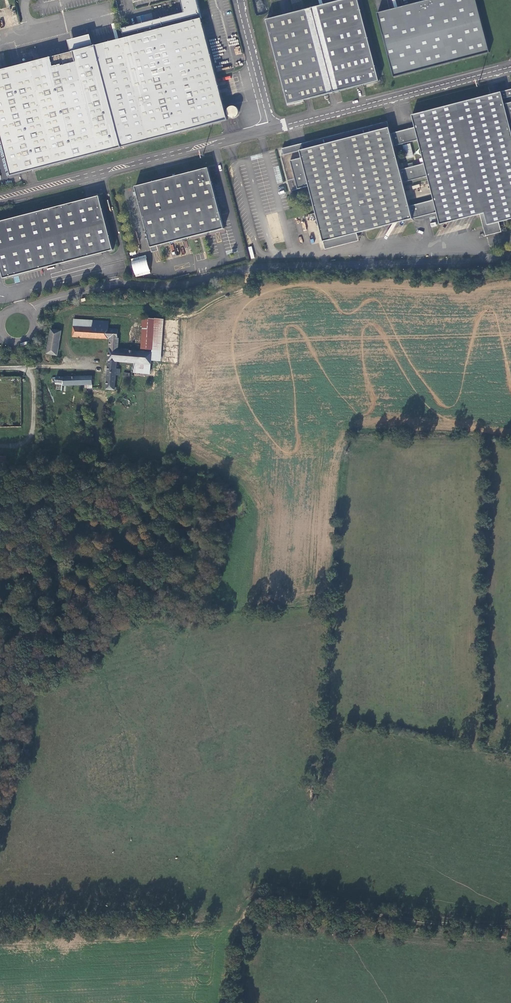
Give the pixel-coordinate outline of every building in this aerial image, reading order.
[(228,120),(227,118),(230,117),(232,118),(234,118),(235,118),(236,117),(237,116),(239,114),(239,112),(239,111),(238,109),(236,107),(234,106),(232,107),(230,107),(228,109),(227,111),(227,113),(226,114),(197,0),(181,0),(184,13),(186,23),(124,39),(93,46),(71,52),(0,71),(0,132),(11,176),(228,120)] [(312,8),(334,93),(379,81),(358,0),(343,0),(312,8)] [(377,13),(394,77),(488,51),(476,0),(427,0),(377,13)] [(312,8),(266,20),(288,105),(334,93),(312,8)] [(122,29),(124,39),(186,23),(184,13),(153,21),(146,23),(146,22),(122,29)] [(138,16),(140,23),(154,19),(153,13),(138,16)] [(107,33),(108,37),(95,39),(95,42),(118,38),(116,28),(112,29),(112,25),(105,26),(105,29),(107,29),(107,33)] [(68,41),(71,52),(93,46),(90,35),(68,41)] [(391,133),(394,146),(418,140),(424,163),(422,164),(400,170),(403,183),(427,177),(428,176),(434,200),(432,200),(410,206),(413,219),(437,213),(440,225),(442,224),(445,219),(450,222),(453,217),(459,220),(462,215),(467,218),(470,212),(475,216),(480,214),(485,213),(488,225),(499,222),(510,219),(510,89),(412,115),(415,127),(414,127),(414,128),(391,133)] [(408,220),(413,219),(410,206),(432,200),(434,200),(428,176),(427,177),(403,183),(400,170),(422,164),(424,163),(418,140),(394,146),(391,133),(388,122),(282,149),(283,155),(281,155),(290,191),(309,187),(323,242),(324,242),(357,233),(382,227),(386,221),(391,225),(394,219),(399,222),(402,217),(408,220)] [(208,168),(135,187),(151,248),(224,229),(208,168)] [(4,278),(113,250),(99,196),(0,222),(0,265),(2,271),(4,278)] [(485,213),(480,214),(483,226),(486,236),(502,232),(499,222),(488,225),(485,213)] [(357,233),(324,242),(326,249),(359,241),(357,233)] [(134,277),(150,274),(146,255),(130,258),(134,277)] [(150,361),(159,362),(163,320),(143,318),(140,352),(151,353),(150,361)] [(73,319),(72,326),(92,328),(92,320),(73,319)] [(151,353),(140,352),(117,350),(117,338),(116,338),(117,329),(108,328),(108,321),(92,320),(92,328),(72,326),(72,337),(108,340),(104,390),(113,391),(113,390),(115,390),(116,388),(114,387),(115,375),(119,375),(119,370),(115,369),(116,361),(134,363),(149,364),(150,364),(150,361),(151,353)] [(60,331),(50,329),(46,355),(56,356),(60,331)] [(149,374),(149,364),(134,363),(133,372),(149,374)] [(90,376),(54,377),(54,379),(53,379),(53,378),(52,378),(51,378),(50,379),(49,380),(48,381),(49,382),(49,383),(50,383),(50,384),(51,384),(52,384),(53,383),(54,383),(54,385),(61,385),(86,384),(90,384),(90,376)]
